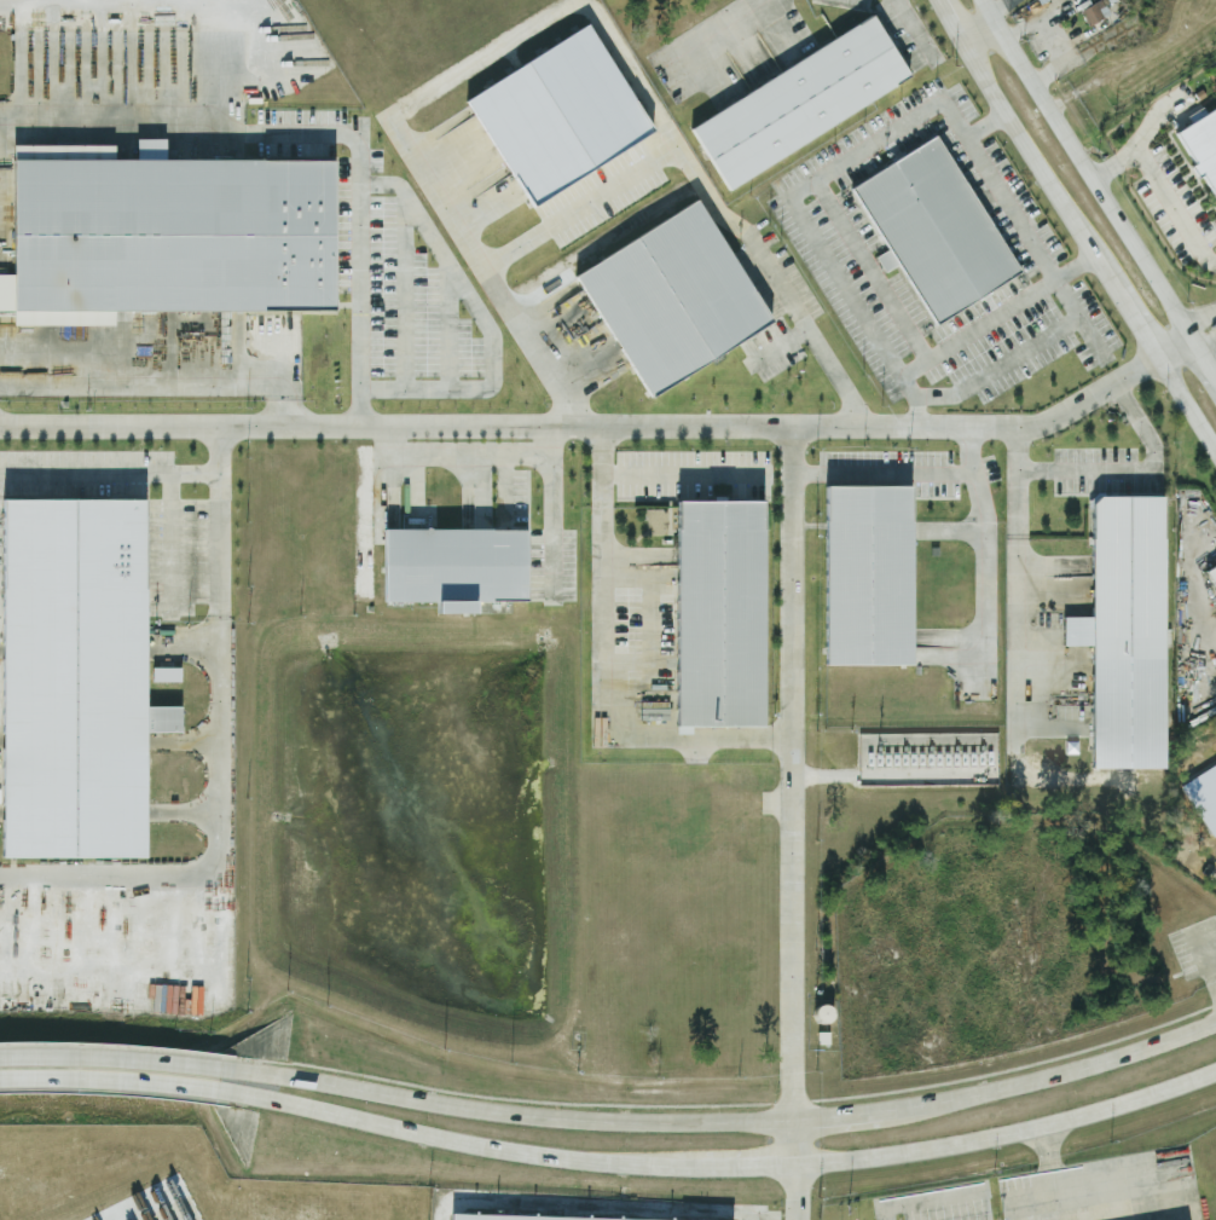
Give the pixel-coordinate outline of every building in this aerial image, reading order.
[(1089,25),(1115,14),(1109,0),(1104,0),(1083,10),(1089,25)] [(870,16),(908,76),(726,189),(689,128),(870,16)] [(514,183),(524,177),(539,204),(660,138),(600,28),(469,99),(514,183)] [(1174,132),(1215,106),(1215,198),(1174,132)] [(934,135),(1019,272),(936,325),(850,189),(934,135)] [(4,162),(338,162),(338,308),(4,308),(4,162)] [(574,277),(694,201),(769,320),(648,397),(574,277)] [(824,488),(908,488),(909,666),(826,666),(824,488)] [(1099,495),(1093,502),(1091,769),(1164,769),(1163,497),(1099,495)] [(759,503),(762,725),(678,727),(677,503),(759,503)] [(144,860),(0,861),(0,507),(141,505),(144,860)] [(383,531),(523,530),(525,600),(384,601),(383,531)] [(1215,588),(1215,564),(1205,571),(1215,588)] [(435,602),(471,602),(471,614),(435,614),(435,602)] [(184,684),(185,669),(154,669),(154,683),(184,684)]
